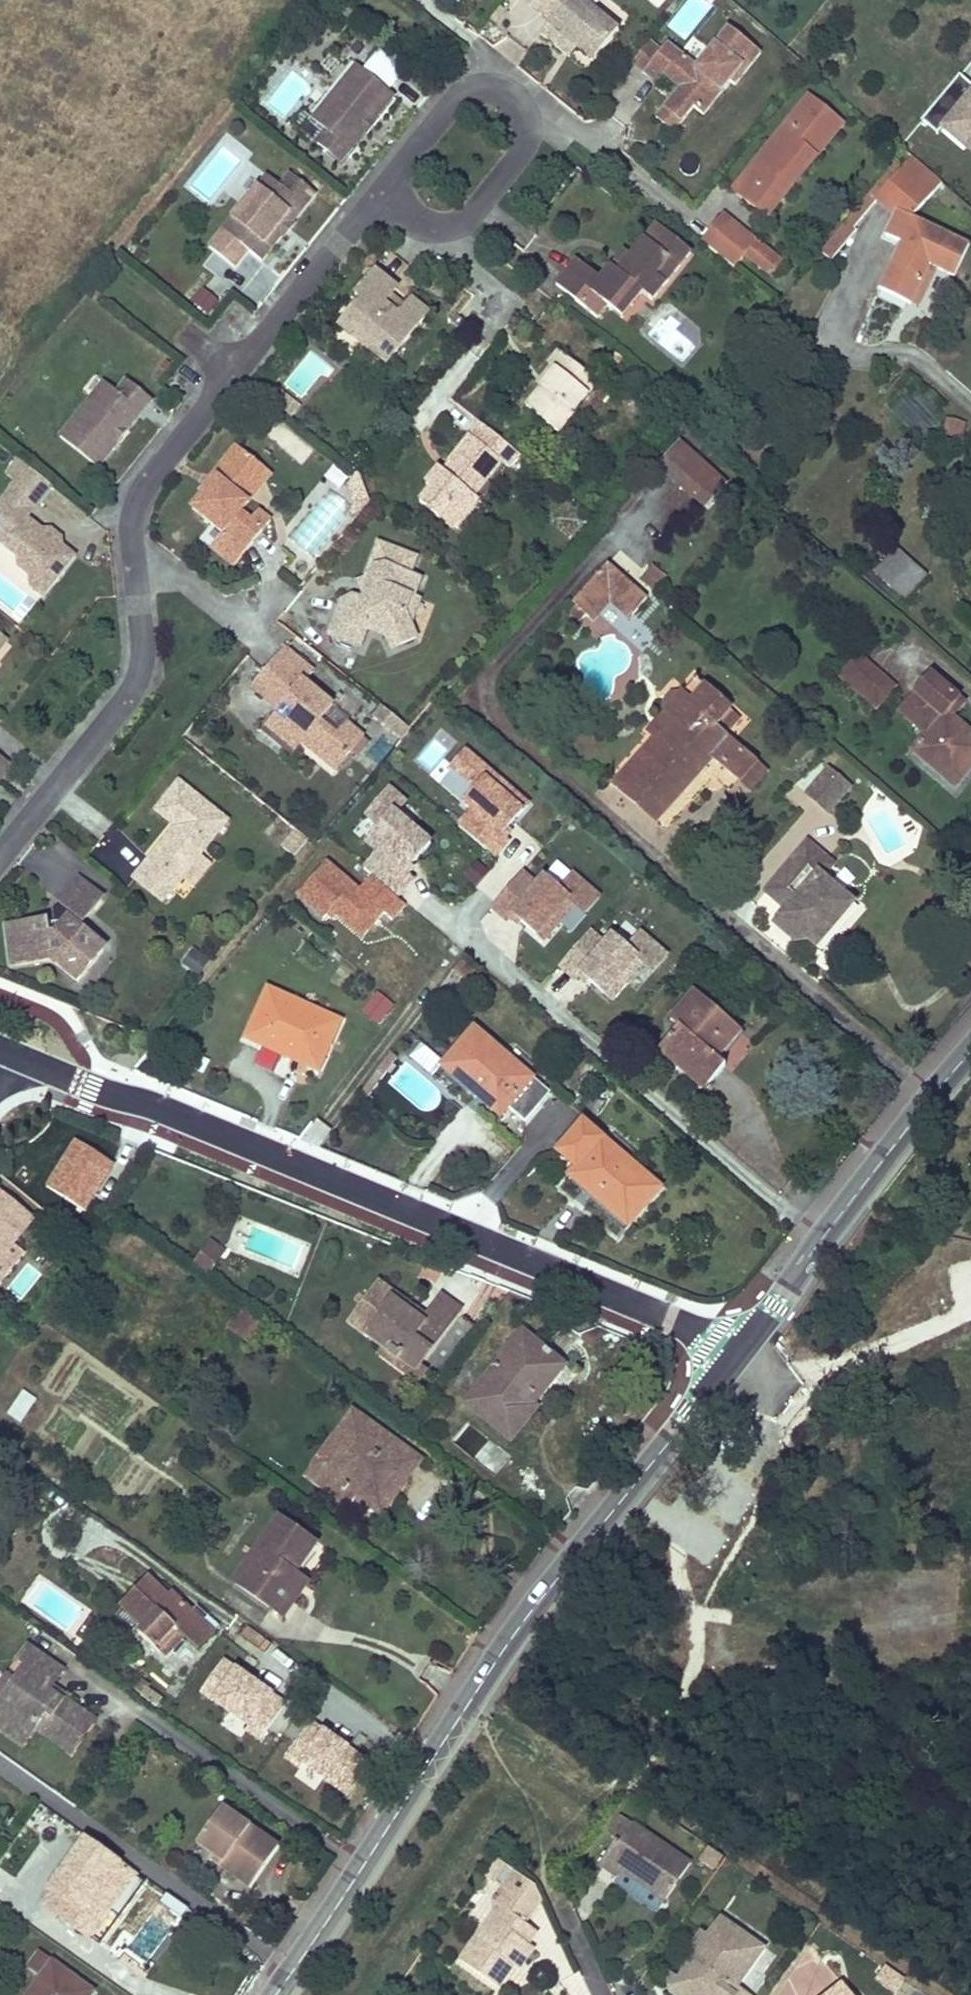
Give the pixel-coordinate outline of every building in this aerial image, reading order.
[(540,0),(531,0),(529,3),(552,21),(556,14),(540,0)] [(556,14),(552,21),(542,32),(562,48),(568,39),(577,47),(593,60),(619,29),(584,0),(540,0),(556,14)] [(711,7),(703,0),(689,0),(668,25),(684,38),(711,7)] [(661,48),(652,41),(633,64),(657,82),(664,74),(680,87),(663,107),(681,121),(693,107),(702,114),(721,91),(712,83),(720,73),(729,81),(735,85),(760,52),(728,25),(696,65),(667,41),(661,48)] [(570,55),(577,47),(568,39),(562,48),(570,55)] [(361,71),(354,66),(311,119),(323,129),(314,142),(339,162),(349,149),(343,144),(364,117),(371,123),(392,96),(385,90),(397,75),(397,72),(397,69),(396,66),(391,59),(387,56),(378,49),(361,71)] [(712,83),(721,91),(729,81),(720,73),(712,83)] [(929,116),(961,146),(970,138),(970,90),(957,82),(929,116)] [(842,122),(808,95),(747,171),(759,180),(744,200),(761,214),(774,198),(768,193),(781,177),(775,172),(799,142),(815,155),(842,122)] [(654,119),(673,134),(681,121),(663,107),(654,119)] [(343,144),(349,149),(371,123),(364,117),(343,144)] [(764,217),(815,155),(799,142),(775,172),(781,177),(768,193),(774,198),(761,214),(764,217)] [(911,218),(940,183),(905,153),(869,196),(872,200),(894,216),(884,235),(901,244),(878,291),(908,306),(928,266),(936,270),(954,278),(970,246),(911,218)] [(747,171),(732,190),(744,200),(759,180),(747,171)] [(306,201),(281,180),(271,193),(259,182),(215,237),(253,268),(273,242),(266,236),(288,209),(295,214),(306,201)] [(851,225),(872,200),(869,196),(822,250),(830,257),(855,229),(851,225)] [(266,236),(273,242),(295,214),(288,209),(266,236)] [(721,215),(699,241),(707,247),(728,221),(721,215)] [(728,221),(707,247),(732,267),(743,254),(769,274),(779,263),(728,221)] [(690,253),(655,225),(629,256),(617,271),(610,266),(601,277),(577,258),(557,283),(597,315),(606,304),(611,308),(631,284),(642,292),(651,300),(690,253)] [(610,266),(617,271),(629,256),(623,250),(610,266)] [(916,310),(936,270),(928,266),(908,306),(916,310)] [(396,289),(377,273),(356,299),(362,303),(349,320),(359,328),(353,336),(354,339),(357,344),(364,351),(372,351),(375,350),(380,344),(395,356),(427,314),(412,301),(405,310),(390,297),(396,289)] [(642,292),(631,284),(611,308),(621,317),(642,292)] [(211,317),(220,302),(201,290),(192,305),(211,317)] [(353,336),(359,328),(349,320),(340,331),(357,344),(354,339),(353,336)] [(375,350),(372,351),(364,351),(385,366),(395,356),(380,344),(375,350)] [(597,382),(557,350),(548,363),(551,365),(555,367),(540,387),(524,407),(557,433),(597,382)] [(555,367),(551,365),(535,384),(540,387),(555,367)] [(149,401),(124,381),(114,394),(101,383),(57,438),(96,468),(117,443),(109,436),(131,408),(139,414),(149,401)] [(109,436),(117,443),(139,414),(131,408),(109,436)] [(942,436),(963,442),(968,425),(946,419),(942,436)] [(500,460),(510,448),(479,423),(450,460),(456,464),(449,472),(444,467),(440,465),(427,482),(432,486),(421,500),(441,516),(449,506),(463,516),(477,498),(475,495),(502,461),(500,460)] [(276,440),(299,462),(310,450),(287,428),(276,440)] [(725,484),(679,444),(660,468),(705,508),(725,484)] [(264,466),(239,447),(216,477),(219,480),(211,490),(195,510),(225,534),(223,536),(248,555),(267,531),(255,521),(244,513),(252,504),(241,495),(264,466)] [(456,464),(450,460),(444,467),(449,472),(456,464)] [(275,475),(264,466),(241,495),(252,504),(275,475)] [(360,474),(356,471),(347,483),(353,501),(365,511),(371,502),(360,474)] [(207,487),(211,490),(219,480),(216,477),(207,487)] [(12,482),(0,497),(0,508),(1,509),(0,510),(0,547),(10,555),(13,566),(22,573),(27,588),(40,598),(73,558),(62,549),(57,536),(49,530),(39,531),(24,519),(37,502),(12,482)] [(263,512),(255,521),(267,531),(275,521),(263,512)] [(417,562),(381,545),(370,567),(377,570),(370,585),(375,587),(371,596),(364,597),(362,602),(350,597),(339,599),(325,636),(358,649),(365,632),(381,638),(386,649),(412,640),(406,626),(401,613),(407,601),(410,602),(419,583),(410,579),(417,562)] [(925,576),(894,549),(874,572),(905,601),(925,576)] [(647,600),(606,563),(571,604),(589,618),(609,595),(633,615),(647,600)] [(370,585),(377,570),(370,567),(363,581),(358,583),(364,597),(371,596),(375,587),(370,585)] [(652,592),(663,578),(652,569),(641,581),(652,592)] [(407,601),(401,613),(406,626),(416,605),(410,602),(407,601)] [(311,673),(284,651),(250,692),(275,713),(273,715),(304,741),(300,746),(334,775),(362,740),(346,728),(336,739),(319,725),(331,709),(302,684),(311,673)] [(877,709),(895,687),(873,670),(856,692),(877,709)] [(654,741),(611,788),(652,826),(712,759),(735,782),(752,765),(712,730),(718,722),(727,712),(694,681),(679,697),(676,693),(667,695),(659,704),(659,712),(663,715),(646,734),(654,741)] [(970,760),(970,735),(948,716),(957,705),(931,684),(905,717),(926,735),(912,752),(955,787),(970,768),(970,765),(968,763),(970,760)] [(382,709),(374,719),(398,738),(406,728),(382,709)] [(728,730),(736,720),(727,712),(718,722),(728,730)] [(293,755),(300,746),(304,741),(273,715),(262,729),(293,755)] [(13,764),(0,753),(0,780),(13,764)] [(748,793),(763,776),(752,765),(735,782),(748,793)] [(828,814),(848,789),(827,772),(807,797),(828,814)] [(459,879),(529,797),(506,777),(491,794),(505,806),(492,823),(451,871),(459,879)] [(225,825),(176,785),(153,814),(173,830),(177,833),(172,839),(168,836),(131,883),(160,906),(225,825)] [(491,794),(487,790),(473,806),(492,823),(505,806),(491,794)] [(459,879),(535,943),(573,898),(519,852),(506,841),(531,812),(537,805),(529,797),(459,879)] [(519,852),(543,823),(531,812),(506,841),(519,852)] [(177,833),(173,830),(168,836),(172,839),(177,833)] [(346,856),(335,868),(345,876),(355,864),(346,856)] [(816,949),(851,907),(807,868),(782,896),(793,905),(773,925),(792,942),(799,935),(816,949)] [(339,912),(357,891),(332,869),(313,891),(315,893),(337,910),(339,912)] [(379,889),(366,877),(360,884),(374,896),(379,889)] [(99,902),(76,884),(57,907),(70,918),(53,939),(46,938),(45,925),(5,931),(9,969),(49,964),(76,985),(102,952),(74,930),(78,925),(80,926),(99,902)] [(315,893),(309,900),(331,918),(337,910),(315,893)] [(590,925),(558,971),(620,1013),(665,949),(640,932),(627,951),(590,925)] [(198,979),(211,963),(195,950),(182,965),(198,979)] [(343,1018),(267,986),(249,1035),(266,1042),(269,1033),(328,1058),(343,1018)] [(378,991),(362,1012),(381,1026),(397,1006),(378,991)] [(718,1057),(740,1029),(697,993),(671,1023),(678,1029),(658,1051),(679,1068),(683,1062),(711,1085),(728,1065),(718,1057)] [(552,1095),(475,1029),(443,1067),(476,1095),(479,1091),(505,1114),(508,1109),(526,1124),(552,1095)] [(328,1058),(269,1033),(266,1042),(325,1067),(328,1058)] [(421,1044),(409,1058),(431,1077),(443,1063),(421,1044)] [(505,1114),(479,1091),(476,1095),(501,1118),(505,1114)] [(593,1195),(628,1225),(659,1188),(584,1122),(558,1152),(575,1167),(571,1170),(596,1191),(593,1195)] [(596,1191),(571,1170),(567,1175),(593,1195),(596,1191)] [(31,1214),(0,1190),(0,1253),(31,1214)] [(216,1265),(225,1251),(210,1239),(200,1254),(216,1265)] [(208,1276),(216,1265),(200,1254),(192,1265),(208,1276)] [(425,1316),(379,1283),(349,1323),(382,1347),(413,1369),(416,1365),(423,1370),(435,1379),(475,1325),(457,1312),(459,1309),(441,1296),(425,1316)] [(240,1310),(231,1322),(251,1336),(259,1324),(240,1310)] [(563,1366),(522,1333),(465,1404),(512,1441),(536,1409),(532,1405),(563,1366)] [(413,1369),(382,1347),(377,1352),(416,1380),(423,1370),(416,1365),(413,1369)] [(19,1425),(33,1404),(20,1394),(5,1417),(19,1425)] [(420,1461),(353,1413),(339,1432),(348,1439),(322,1474),(354,1496),(381,1516),(397,1493),(386,1486),(395,1473),(406,1481),(420,1461)] [(322,1474),(348,1439),(339,1432),(306,1474),(347,1506),(354,1496),(322,1474)] [(397,1493),(406,1481),(395,1473),(386,1486),(397,1493)] [(294,1575),(316,1545),(279,1519),(234,1583),(270,1609),(294,1575)] [(283,1617),(306,1584),(294,1575),(270,1609),(283,1617)] [(166,1596),(148,1578),(122,1605),(146,1629),(141,1634),(160,1654),(170,1644),(175,1649),(185,1638),(199,1652),(215,1636),(183,1604),(178,1608),(166,1596)] [(178,1608),(183,1604),(171,1592),(166,1596),(178,1608)] [(165,1658),(175,1649),(170,1644),(160,1654),(165,1658)] [(61,1672),(25,1647),(15,1661),(22,1666),(12,1681),(0,1699),(0,1705),(10,1713),(3,1723),(25,1739),(32,1729),(63,1750),(74,1735),(80,1739),(92,1722),(48,1690),(61,1672)] [(12,1681),(4,1675),(0,1681),(0,1699),(12,1681)] [(161,1700),(145,1689),(140,1696),(156,1707),(161,1700)] [(19,1746),(25,1739),(3,1723),(10,1713),(0,1705),(0,1733),(19,1746)] [(69,1754),(80,1739),(74,1735),(63,1750),(69,1754)] [(276,1847),(220,1808),(195,1844),(212,1856),(221,1862),(218,1868),(248,1889),(276,1847)] [(666,1901),(692,1863),(635,1824),(624,1840),(618,1837),(600,1864),(621,1878),(624,1873),(642,1885),(666,1901)] [(135,1877),(84,1840),(48,1891),(73,1909),(64,1920),(91,1940),(135,1877)] [(221,1862),(212,1856),(208,1861),(218,1868),(221,1862)] [(534,1881),(515,1868),(502,1886),(527,1903),(541,1896),(534,1881)] [(642,1885),(624,1873),(621,1878),(617,1884),(635,1896),(642,1885)] [(99,1945),(144,1883),(135,1877),(91,1940),(99,1945)] [(527,1903),(502,1886),(497,1893),(495,1891),(491,1896),(501,1903),(526,1920),(541,1896),(527,1903)] [(73,1909),(48,1891),(41,1903),(64,1920),(73,1909)] [(463,1957),(500,1982),(516,1959),(511,1956),(525,1937),(530,1940),(538,1928),(526,1920),(501,1903),(463,1957)] [(737,1987),(764,1948),(723,1919),(681,1980),(704,1994),(749,1994),(737,1987)] [(511,1956),(516,1959),(521,1963),(535,1943),(530,1940),(525,1937),(511,1956)] [(31,1994),(90,1994),(92,1992),(40,1953),(30,1966),(45,1977),(31,1994)] [(895,1993),(904,1981),(883,1967),(875,1979),(895,1993)] [(674,1990),(681,1994),(704,1994),(681,1980),(674,1990)] [(827,1994),(852,1994),(843,1983),(827,1994)]
